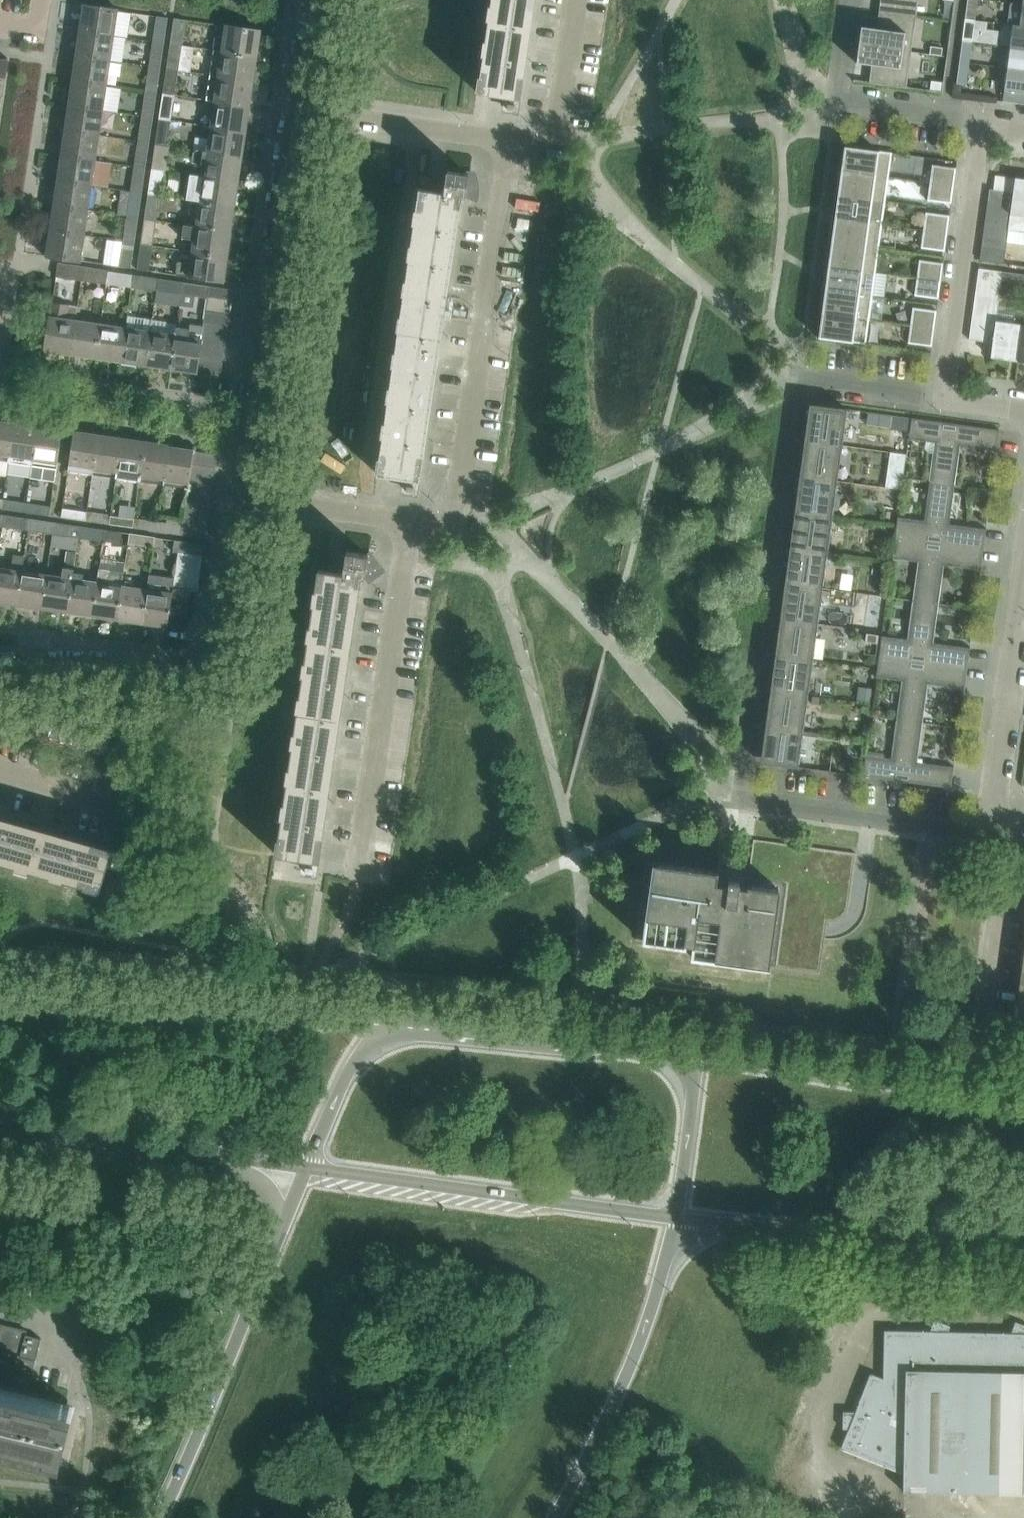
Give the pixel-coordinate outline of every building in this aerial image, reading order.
[(477,92),(498,95),(497,100),(507,102),(506,111),(518,113),(535,0),(491,0),(477,92)] [(879,11),(916,16),(916,15),(912,15),(914,0),(884,0),(883,11),(879,10),(879,11)] [(965,19),(975,20),(977,0),(967,0),(965,19)] [(1023,27),(1023,5),(1022,4),(1008,3),(1005,24),(1013,25),(1023,27)] [(84,6),(81,29),(114,34),(117,11),(119,12),(119,10),(81,4),(81,6),(84,6)] [(858,44),(911,51),(907,50),(912,16),(916,16),(879,11),(882,12),(880,28),(860,26),(860,27),(861,27),(859,44),(858,44)] [(153,39),(164,41),(168,18),(156,16),(153,39)] [(170,44),(182,46),(186,20),(174,18),(170,44)] [(975,20),(965,19),(962,41),(972,42),(975,20)] [(1010,47),(1023,49),(1023,27),(1013,25),(1010,47)] [(215,37),(213,51),(256,57),(260,31),(226,26),(224,38),(215,37)] [(110,59),(114,34),(81,29),(77,54),(110,59)] [(153,39),(149,65),(161,66),(164,41),(153,39)] [(972,42),(962,41),(959,62),(969,63),(972,42)] [(170,44),(166,69),(178,70),(182,46),(170,44)] [(853,79),(853,81),(906,88),(906,86),(902,86),(907,51),(911,52),(911,51),(858,44),(858,45),(859,45),(856,62),(856,61),(855,62),(875,65),(873,82),(853,79)] [(930,54),(941,56),(943,48),(931,46),(930,54)] [(1010,47),(1007,68),(1023,70),(1023,49),(1010,47)] [(213,51),(210,75),(252,81),(256,57),(213,51)] [(77,54),(73,80),(106,84),(110,59),(77,54)] [(969,63),(959,62),(956,84),(966,85),(969,63)] [(157,92),(161,66),(149,65),(146,90),(157,92)] [(1023,104),(1023,70),(1007,68),(1002,101),(1023,104)] [(166,75),(163,93),(175,95),(177,76),(166,75)] [(206,99),(216,101),(249,106),(252,81),(210,75),(206,99)] [(103,110),(106,84),(73,80),(69,105),(103,110)] [(146,90),(142,115),(153,117),(157,92),(146,90)] [(171,120),(175,95),(163,93),(159,118),(171,120)] [(216,101),(213,126),(245,131),(249,106),(216,101)] [(69,105),(66,130),(99,135),(103,110),(69,105)] [(153,117),(142,115),(138,141),(150,142),(153,117)] [(159,118),(155,143),(167,145),(171,120),(159,118)] [(203,125),(201,137),(211,139),(209,152),(241,156),(245,131),(213,126),(203,125)] [(95,160),(99,135),(66,130),(62,155),(95,160)] [(138,141),(135,166),(146,168),(150,142),(138,141)] [(152,169),(164,171),(167,145),(155,143),(152,169)] [(888,177),(892,152),(865,149),(860,148),(844,146),(841,170),(888,177)] [(191,163),(190,174),(238,181),(241,156),(209,152),(193,149),(191,163)] [(62,155),(58,181),(91,185),(95,160),(62,155)] [(932,165),(930,182),(953,186),(956,168),(932,165)] [(135,166),(131,191),(142,193),(146,168),(135,166)] [(160,196),(164,171),(152,169),(148,194),(160,196)] [(888,177),(841,170),(838,194),(885,201),(888,177)] [(468,176),(468,174),(447,171),(446,175),(429,172),(427,190),(418,189),(377,473),(397,476),(397,481),(407,482),(406,492),(418,494),(462,196),(465,197),(465,196),(477,198),(476,177),(468,176)] [(186,200),(192,200),(234,207),(238,181),(190,174),(186,200)] [(1013,192),(1012,204),(1011,214),(1010,216),(1009,228),(1008,231),(1023,233),(1023,181),(1016,180),(1016,178),(1015,178),(1013,192)] [(88,211),(91,185),(58,181),(54,206),(88,211)] [(927,200),(951,203),(953,186),(930,182),(927,200)] [(989,189),(988,201),(1012,204),(1013,192),(989,189)] [(142,193),(131,191),(127,216),(138,218),(142,193)] [(144,218),(156,220),(160,196),(148,194),(144,218)] [(885,201),(838,194),(834,218),(882,224),(885,201)] [(230,231),(234,207),(192,200),(190,213),(199,214),(197,226),(230,231)] [(988,201),(986,213),(1010,216),(1011,214),(1012,204),(988,201)] [(54,206),(51,231),(84,236),(88,211),(54,206)] [(947,233),(949,215),(926,212),(923,230),(947,233)] [(986,213),(984,225),(1009,228),(1010,216),(986,213)] [(127,216),(124,242),(135,243),(138,218),(127,216)] [(153,246),(156,220),(144,218),(140,244),(153,246)] [(831,242),(879,248),(882,224),(834,218),(831,242)] [(195,239),(193,252),(227,257),(230,231),(197,226),(185,224),(183,237),(195,239)] [(984,225),(983,236),(1007,240),(1008,231),(1009,228),(984,225)] [(947,233),(923,230),(921,248),(944,251),(947,233)] [(44,254),(44,255),(82,261),(82,260),(80,259),(84,236),(51,231),(47,254),(44,254)] [(983,236),(981,248),(1005,251),(1007,240),(983,236)] [(131,268),(135,243),(124,242),(115,241),(113,255),(122,256),(120,266),(131,268)] [(828,265),(875,272),(879,248),(831,242),(828,265)] [(149,271),(153,246),(140,244),(137,269),(149,271)] [(980,260),(1004,263),(1005,251),(981,248),(980,260)] [(179,261),(177,275),(223,282),(227,257),(193,252),(192,263),(179,261)] [(940,281),(943,263),(919,260),(917,277),(940,281)] [(58,264),(56,276),(81,280),(83,267),(58,264)] [(828,265),(825,289),(872,296),(884,297),(887,273),(875,272),(828,265)] [(83,267),(81,280),(106,283),(107,271),(83,267)] [(979,268),(977,280),(1001,283),(1001,281),(1003,271),(979,268)] [(107,271),(106,283),(130,287),(132,274),(107,271)] [(1003,271),(1001,281),(1023,284),(1023,274),(1003,271)] [(142,276),(140,288),(156,290),(158,278),(142,276)] [(914,295),(938,299),(940,281),(917,277),(914,295)] [(156,290),(181,294),(182,282),(158,278),(156,290)] [(977,280),(975,292),(999,295),(1001,283),(977,280)] [(182,282),(181,294),(194,296),(207,298),(209,286),(182,282)] [(207,298),(231,301),(233,289),(209,286),(207,298)] [(872,296),(825,289),(821,313),(869,320),(872,296)] [(975,292),(974,303),(998,307),(999,295),(975,292)] [(207,298),(206,310),(229,313),(231,301),(207,298)] [(45,350),(71,354),(75,320),(77,307),(52,303),(45,350)] [(974,303),(972,315),(996,318),(998,307),(974,303)] [(910,325),(934,328),(936,310),(913,307),(910,325)] [(1019,359),(1023,325),(1023,310),(1014,308),(1012,322),(996,320),(994,331),(993,343),(991,357),(992,357),(992,355),(1019,359)] [(228,324),(229,313),(206,310),(204,321),(228,324)] [(818,335),(818,337),(834,340),(839,340),(866,344),(869,320),(821,313),(818,335)] [(125,327),(121,361),(146,365),(152,320),(152,319),(127,315),(125,327)] [(972,315),(970,328),(994,331),(996,320),(996,318),(972,315)] [(75,320),(71,354),(96,358),(100,324),(75,320)] [(146,365),(170,369),(176,327),(176,324),(152,320),(146,365)] [(226,336),(228,324),(204,321),(203,326),(202,333),(226,336)] [(100,324),(96,358),(121,361),(125,327),(100,324)] [(176,327),(170,369),(196,372),(197,370),(199,358),(200,346),(202,333),(203,326),(191,325),(190,329),(176,327)] [(931,346),(934,328),(910,325),(908,343),(931,346)] [(969,339),(993,343),(994,331),(970,328),(969,339)] [(226,336),(202,333),(200,346),(224,349),(226,336)] [(200,346),(199,358),(222,361),(224,349),(200,346)] [(220,374),(222,361),(199,358),(197,370),(220,374)] [(841,446),(846,409),(809,403),(804,441),(841,446)] [(960,446),(997,451),(1000,429),(999,429),(918,419),(911,418),(908,436),(908,439),(934,442),(929,482),(954,485),(960,446)] [(6,475),(8,461),(13,422),(0,420),(0,474),(6,475)] [(8,461),(31,464),(37,425),(13,422),(8,461)] [(55,476),(62,429),(37,425),(31,464),(30,473),(55,476)] [(91,479),(92,473),(98,434),(74,431),(67,475),(91,479)] [(122,438),(98,434),(92,473),(116,476),(122,438)] [(896,435),(893,453),(906,455),(908,439),(908,436),(898,435),(896,435)] [(122,438),(116,476),(115,482),(139,486),(140,480),(145,441),(122,438)] [(140,480),(164,483),(169,445),(145,441),(140,480)] [(836,482),(841,446),(804,441),(799,477),(836,482)] [(187,487),(189,475),(192,463),(194,450),(194,448),(169,445),(164,483),(187,487)] [(194,450),(192,463),(216,466),(217,454),(194,450)] [(891,453),(889,464),(904,466),(906,455),(893,453),(891,453)] [(214,479),(216,466),(192,463),(189,475),(214,479)] [(189,475),(187,487),(212,490),(214,479),(189,475)] [(794,512),(815,515),(831,517),(836,482),(799,477),(794,512)] [(887,478),(886,489),(901,491),(902,480),(887,478)] [(949,523),(954,485),(929,482),(924,520),(897,516),(894,539),(983,550),(986,528),(949,523)] [(210,502),(212,490),(187,487),(186,498),(210,502)] [(186,498),(184,510),(209,513),(210,502),(186,498)] [(1,508),(24,511),(26,502),(2,499),(1,508)] [(50,506),(26,502),(24,511),(49,515),(50,506)] [(61,517),(85,520),(87,511),(62,507),(61,517)] [(183,520),(182,522),(207,525),(209,513),(184,510),(183,520)] [(110,515),(87,511),(85,520),(109,524),(110,515)] [(831,517),(815,515),(794,512),(789,548),(826,553),(831,517)] [(3,526),(28,530),(29,518),(4,515),(3,526)] [(109,524),(133,527),(134,518),(110,515),(109,524)] [(166,523),(158,522),(157,531),(180,534),(182,522),(183,520),(167,517),(166,523)] [(28,530),(52,534),(54,522),(29,518),(28,530)] [(133,527),(157,531),(158,522),(134,518),(133,527)] [(52,534),(77,537),(79,526),(54,522),(52,534)] [(205,538),(207,525),(182,522),(180,534),(205,538)] [(104,529),(79,526),(77,537),(103,541),(104,529)] [(128,543),(129,533),(130,533),(104,529),(103,541),(128,545),(128,543)] [(129,533),(128,543),(153,547),(154,537),(129,533)] [(173,552),(179,553),(202,556),(204,544),(174,539),(173,552)] [(983,550),(894,539),(892,558),(918,561),(913,601),(938,604),(944,565),(981,570),(983,550)] [(785,584),(805,586),(822,589),(826,553),(789,548),(785,584)] [(318,569),(276,854),(296,857),(296,862),(306,863),(305,872),(317,874),(361,577),(364,577),(365,576),(376,578),(375,557),(368,556),(368,554),(346,551),(345,555),(328,553),(326,570),(318,569)] [(46,573),(41,608),(66,612),(73,570),(75,553),(65,552),(61,575),(46,573)] [(179,553),(177,564),(201,568),(202,556),(179,553)] [(17,604),(22,570),(24,556),(13,554),(11,568),(0,566),(0,602),(17,604)] [(177,564),(175,576),(199,579),(201,568),(177,564)] [(97,581),(92,615),(117,619),(123,579),(123,574),(110,572),(110,569),(99,567),(97,581)] [(46,573),(22,570),(17,604),(41,608),(46,573)] [(66,612),(92,615),(97,581),(83,579),(84,572),(73,570),(66,612)] [(147,589),(142,623),(168,626),(169,615),(173,588),(175,579),(149,575),(147,589)] [(175,576),(175,579),(173,588),(190,590),(197,592),(199,579),(175,576)] [(135,581),(123,579),(117,619),(142,623),(147,589),(134,587),(135,581)] [(817,624),(822,589),(805,586),(785,584),(780,619),(817,624)] [(186,617),(190,590),(173,588),(169,615),(186,617)] [(841,591),(830,590),(828,598),(840,600),(841,591)] [(967,669),(970,647),(933,642),(938,604),(913,601),(908,639),(881,635),(878,657),(967,669)] [(775,655),(796,658),(812,660),(817,624),(780,619),(775,655)] [(867,634),(866,642),(879,644),(880,635),(867,634)] [(807,696),(812,660),(796,658),(775,655),(770,691),(807,696)] [(897,717),(922,720),(927,684),(964,689),(967,669),(878,657),(876,677),(902,680),(897,717)] [(865,688),(863,703),(872,705),(874,689),(865,688)] [(765,726),(786,729),(802,732),(807,696),(770,691),(765,726)] [(813,697),(812,704),(819,705),(820,698),(813,697)] [(865,754),(862,776),(951,788),(954,766),(917,761),(922,720),(897,717),(891,758),(865,754)] [(760,762),(772,763),(797,767),(802,736),(802,732),(786,729),(765,726),(760,762)] [(0,815),(0,860),(100,889),(107,865),(112,866),(113,860),(122,863),(125,850),(0,815)] [(849,907),(849,905),(856,853),(753,839),(747,887),(739,885),(740,882),(728,881),(728,884),(716,882),(718,871),(646,861),(636,940),(686,946),(686,943),(692,944),(691,955),(691,957),(769,967),(769,966),(820,973),(825,939),(826,933),(827,921),(829,922),(831,922),(835,921),(838,920),(842,918),(843,917),(844,915),(845,914),(847,912),(847,911),(848,909),(849,907)] [(1017,1002),(1016,1003),(1019,1003),(1018,1013),(1018,1014),(1017,1020),(1014,1020),(1014,1021),(1023,1022),(1023,1003),(1017,1002)] [(1015,1321),(1011,1334),(947,1333),(950,1325),(934,1319),(930,1331),(884,1330),(883,1378),(870,1373),(855,1411),(843,1411),(843,1428),(849,1428),(841,1448),(903,1472),(903,1490),(1023,1493),(1023,1324),(1015,1321)] [(61,1457),(73,1409),(64,1406),(66,1400),(28,1391),(28,1388),(31,1380),(41,1338),(26,1334),(27,1330),(0,1323),(0,1442),(61,1457)]
